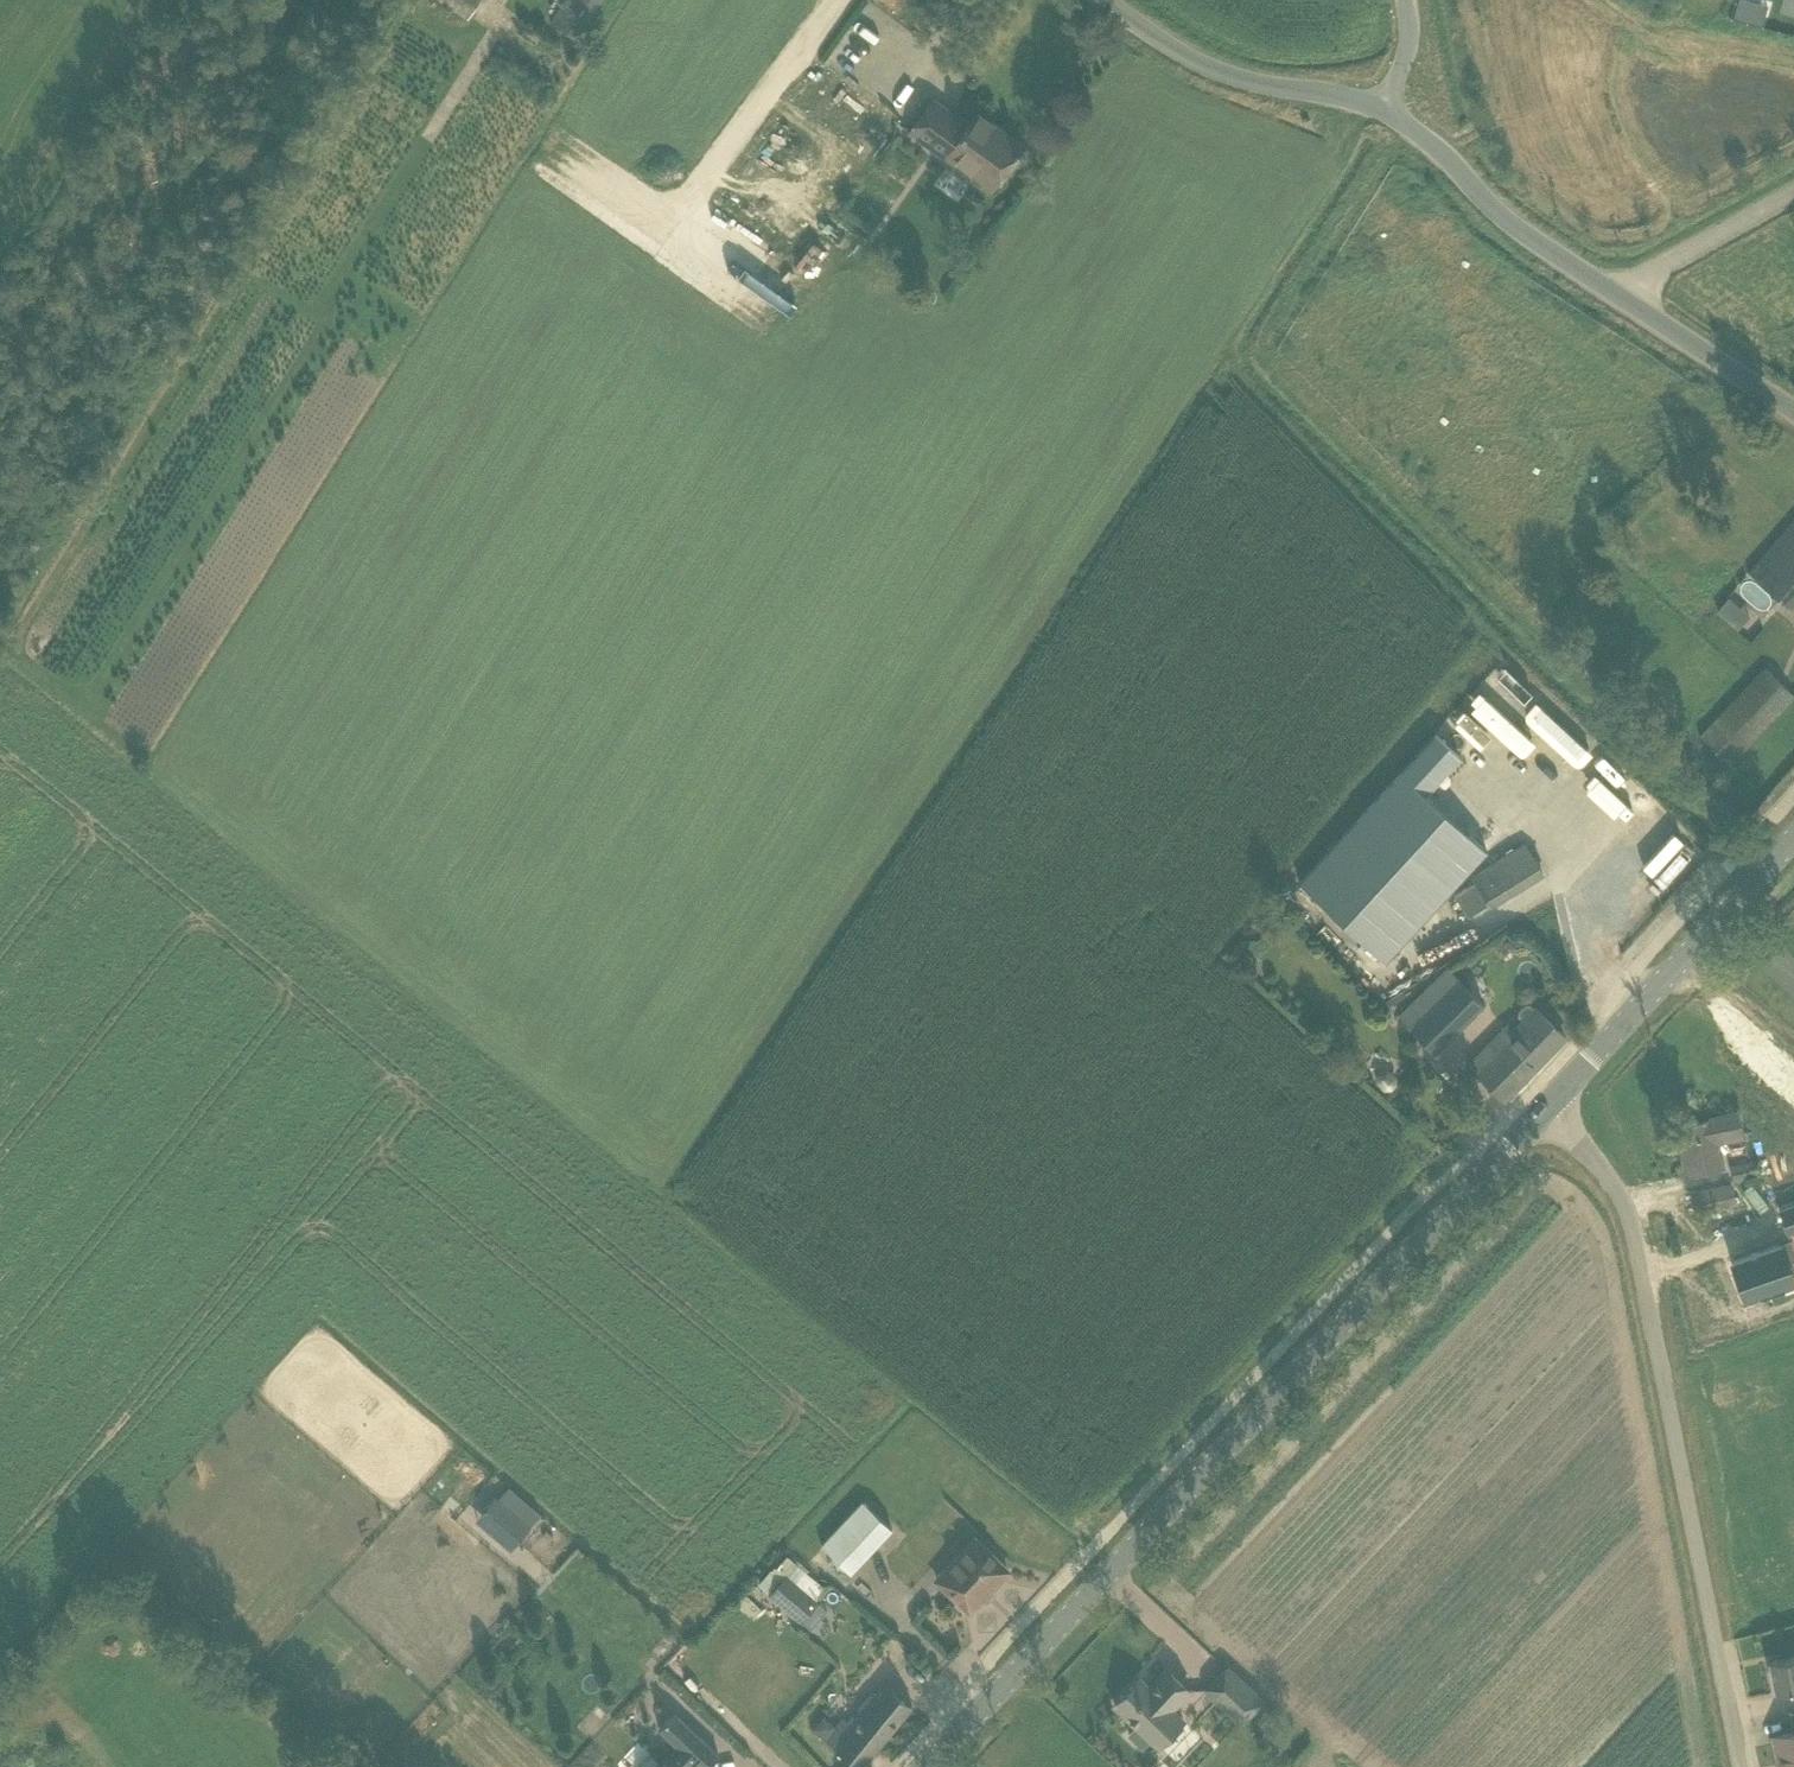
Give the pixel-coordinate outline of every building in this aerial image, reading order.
[(467,19),(481,0),(439,0),(467,19)] [(577,40),(601,0),(563,0),(557,10),(549,22),(577,40)] [(1732,18),(1760,26),(1766,6),(1745,0),(1737,0),(1732,18)] [(963,131),(928,106),(914,126),(907,135),(989,193),(1009,164),(1023,145),(976,112),(963,131)] [(763,337),(811,266),(744,221),(697,292),(763,337)] [(1789,525),(1748,571),(1789,606),(1793,601),(1793,518),(1789,525)] [(1712,748),(1729,764),(1793,696),(1793,695),(1765,668),(1700,736),(1712,748)] [(1421,790),(1451,757),(1455,753),(1435,734),(1297,881),(1384,961),(1485,850),(1421,790)] [(1524,845),(1473,877),(1476,882),(1455,895),(1468,917),(1489,904),(1490,906),(1542,873),(1524,845)] [(1497,946),(1496,951),(1499,955),(1503,958),(1508,957),(1512,954),(1513,948),(1510,944),(1506,941),(1501,942),(1497,946)] [(1398,1016),(1435,1054),(1484,1006),(1446,968),(1398,1016)] [(1504,1099),(1564,1038),(1565,1037),(1548,1020),(1536,1009),(1536,1010),(1529,1003),(1526,1003),(1518,1010),(1519,1015),(1525,1021),(1503,1043),(1506,1045),(1477,1073),(1487,1082),(1504,1099)] [(1750,1065),(1785,1097),(1793,1088),(1793,1063),(1771,1043),(1750,1065)] [(1380,1069),(1376,1073),(1375,1079),(1383,1086),(1389,1086),(1393,1082),(1393,1075),(1386,1069),(1380,1069)] [(1701,1148),(1684,1153),(1696,1188),(1741,1173),(1728,1138),(1724,1139),(1721,1131),(1749,1098),(1731,1082),(1693,1126),(1701,1148)] [(1711,1209),(1733,1207),(1732,1184),(1710,1185),(1711,1209)] [(1779,1209),(1787,1232),(1793,1229),(1793,1204),(1779,1209)] [(1730,1261),(1744,1299),(1769,1290),(1772,1298),(1793,1290),(1793,1282),(1793,1281),(1793,1280),(1787,1260),(1793,1258),(1793,1252),(1789,1240),(1730,1261)] [(462,1452),(452,1463),(460,1470),(470,1459),(462,1452)] [(495,1497),(483,1511),(518,1542),(531,1527),(495,1497)] [(851,1574),(892,1529),(860,1500),(819,1544),(851,1574)] [(1008,1571),(972,1537),(934,1577),(970,1611),(1008,1571)] [(795,1562),(768,1596),(800,1623),(801,1621),(811,1629),(826,1611),(817,1603),(817,1602),(828,1589),(795,1562)] [(1792,1657),(1768,1662),(1775,1692),(1793,1688),(1793,1656),(1792,1657)] [(1205,1690),(1241,1723),(1263,1702),(1227,1667),(1205,1690)] [(1184,1685),(1166,1669),(1149,1688),(1138,1678),(1114,1704),(1131,1720),(1137,1726),(1129,1734),(1142,1746),(1150,1737),(1159,1745),(1184,1719),(1175,1711),(1171,1708),(1188,1689),(1184,1685)] [(842,1722),(836,1728),(824,1717),(813,1730),(857,1766),(862,1766),(912,1706),(894,1691),(888,1686),(878,1699),(871,1693),(846,1725),(842,1722)] [(1772,1736),(1779,1766),(1793,1766),(1793,1711),(1789,1712),(1793,1731),(1772,1736)] [(637,1766),(695,1766),(697,1765),(700,1766),(707,1766),(718,1755),(674,1713),(659,1729),(677,1746),(660,1764),(649,1754),(637,1766)]
